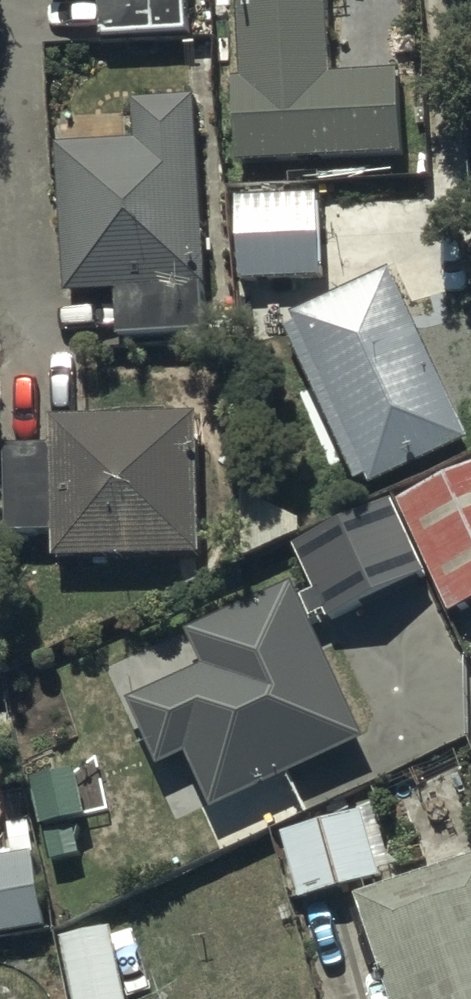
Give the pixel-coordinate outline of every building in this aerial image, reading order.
[(187,0),(100,0),(101,39),(188,37),(187,0)] [(243,84),(236,84),(238,169),(400,164),(398,77),(331,79),(329,0),(240,0),(243,84)] [(207,337),(198,102),(134,105),(136,147),(60,150),(66,301),(115,299),(117,341),(207,337)] [(317,198),(238,203),(243,286),(322,282),(317,198)] [(372,490),(469,445),(389,275),(295,320),(298,328),(286,334),(356,485),(367,480),(372,490)] [(55,537),(55,562),(200,561),(199,422),(51,423),(51,453),(7,453),(8,537),(55,537)] [(402,508),(452,619),(470,611),(470,477),(402,508)] [(363,743),(311,627),(323,622),(326,627),(428,581),(393,505),(294,550),(315,596),(300,603),(293,589),(188,637),(204,671),(129,705),(159,771),(185,759),(210,813),(363,743)] [(74,774),(31,783),(42,834),(87,824),(86,818),(108,813),(100,777),(75,782),(74,774)] [(375,814),(282,839),(299,902),(382,879),(381,873),(390,871),(375,814)] [(0,863),(0,937),(45,931),(30,827),(12,830),(16,861),(0,863)] [(389,998),(470,998),(470,861),(354,900),(360,916),(354,918),(372,972),(379,970),(389,998)] [(59,942),(70,998),(124,998),(111,932),(59,942)]
